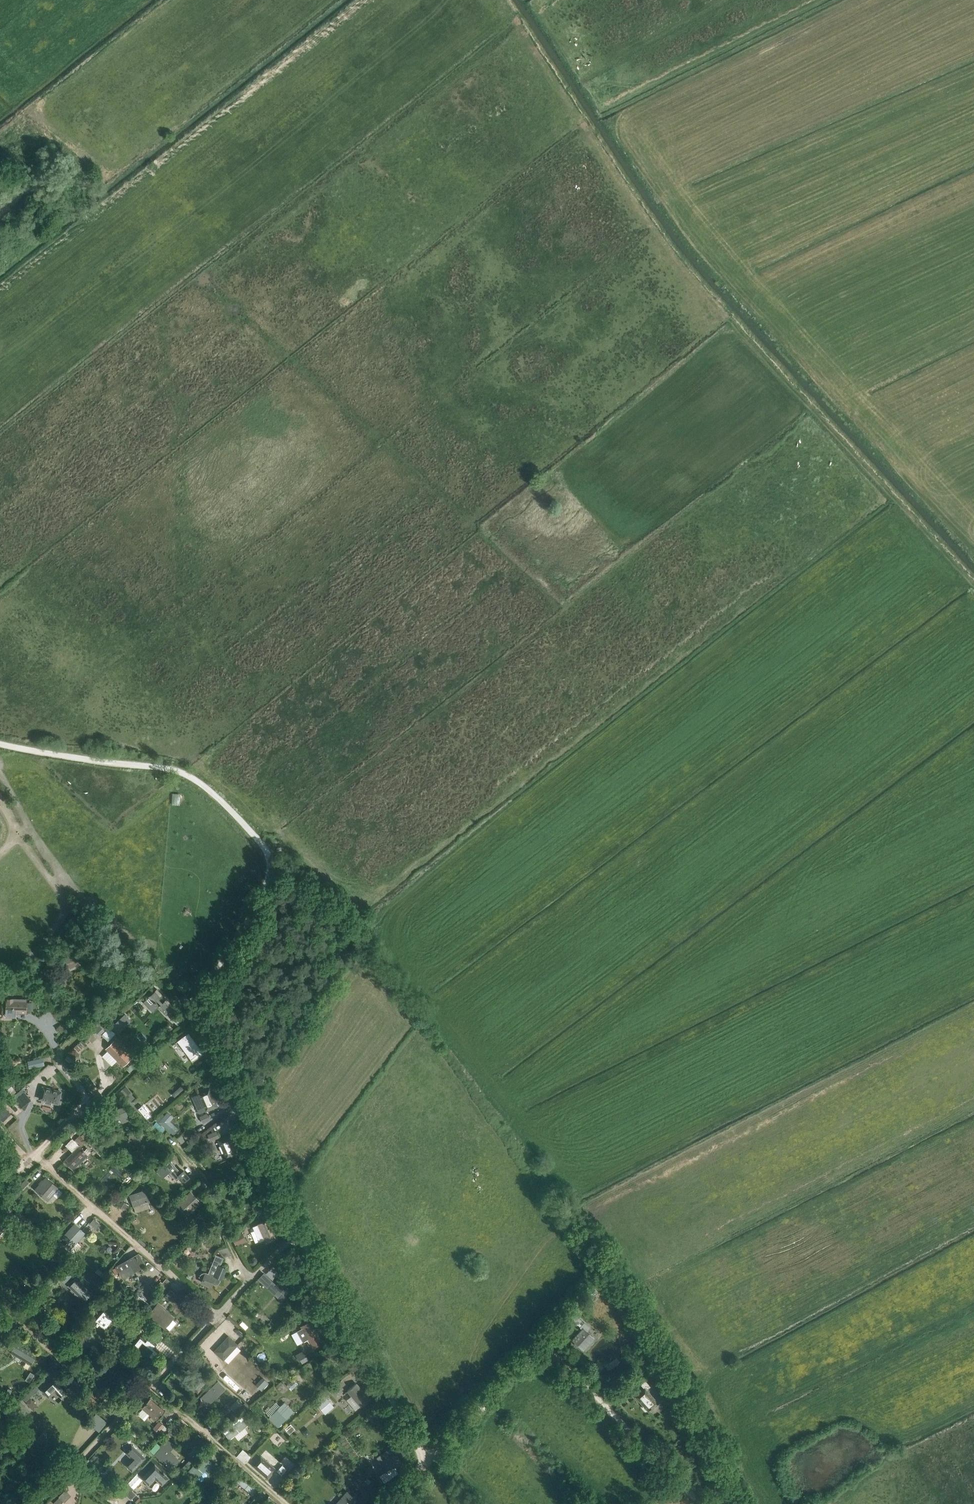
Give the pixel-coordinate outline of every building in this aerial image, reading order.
[(64,957),(69,970),(81,965),(75,952),(64,957)] [(46,967),(41,971),(51,985),(57,981),(46,967)] [(148,997),(165,1014),(173,1006),(156,989),(148,997)] [(6,998),(6,1009),(15,1009),(15,1013),(27,1013),(27,1010),(32,1010),(32,1002),(27,1002),(27,998),(6,998)] [(173,1020),(176,1024),(183,1017),(180,1013),(173,1020)] [(125,1014),(111,1026),(118,1033),(131,1021),(125,1014)] [(99,1027),(95,1031),(100,1037),(104,1031),(99,1027)] [(104,1032),(103,1034),(109,1040),(115,1034),(109,1027),(104,1032)] [(188,1032),(177,1041),(190,1058),(201,1050),(188,1032)] [(105,1048),(123,1066),(131,1058),(114,1040),(105,1048)] [(137,1058),(131,1065),(135,1069),(142,1062),(137,1058)] [(34,1059),(27,1061),(29,1068),(36,1066),(34,1059)] [(181,1078),(176,1068),(171,1070),(176,1080),(181,1078)] [(90,1078),(84,1083),(90,1089),(95,1084),(90,1078)] [(5,1085),(3,1088),(8,1094),(14,1089),(8,1082),(7,1083),(7,1082),(5,1084),(5,1085)] [(125,1086),(121,1090),(126,1097),(131,1093),(125,1086)] [(58,1103),(61,1092),(43,1087),(39,1098),(46,1100),(45,1102),(51,1104),(52,1102),(58,1103)] [(201,1099),(199,1099),(201,1106),(203,1105),(206,1111),(217,1106),(209,1088),(198,1093),(201,1099)] [(15,1099),(21,1107),(31,1099),(24,1091),(15,1099)] [(0,1110),(0,1119),(3,1122),(11,1113),(4,1106),(0,1110)] [(125,1107),(103,1114),(106,1123),(128,1116),(125,1107)] [(177,1130),(168,1122),(173,1117),(167,1113),(159,1123),(172,1135),(177,1130)] [(210,1118),(208,1113),(200,1116),(203,1122),(210,1118)] [(134,1142),(141,1146),(148,1136),(135,1128),(132,1133),(138,1137),(134,1142)] [(209,1135),(211,1140),(218,1137),(216,1131),(209,1135)] [(75,1139),(81,1146),(86,1141),(80,1134),(75,1139)] [(221,1145),(219,1146),(222,1153),(224,1152),(226,1157),(237,1153),(230,1135),(219,1140),(221,1145)] [(64,1161),(73,1169),(87,1155),(79,1147),(64,1161)] [(170,1160),(157,1171),(163,1178),(169,1173),(177,1182),(181,1179),(185,1183),(190,1179),(184,1171),(181,1173),(170,1160)] [(256,1190),(251,1193),(254,1199),(266,1193),(254,1170),(245,1174),(248,1180),(251,1179),(256,1190)] [(34,1189),(47,1201),(59,1188),(46,1176),(34,1189)] [(26,1180),(17,1188),(20,1191),(29,1183),(26,1180)] [(146,1189),(129,1195),(133,1207),(150,1201),(146,1189)] [(176,1204),(186,1216),(201,1202),(190,1191),(176,1204)] [(0,1210),(0,1214),(1,1215),(4,1218),(9,1213),(4,1207),(0,1210)] [(9,1224),(4,1218),(1,1215),(0,1216),(0,1232),(9,1224)] [(206,1223),(201,1218),(194,1224),(199,1229),(206,1223)] [(264,1239),(265,1239),(266,1242),(277,1237),(269,1219),(258,1224),(252,1227),(259,1241),(264,1239)] [(68,1243),(72,1247),(85,1232),(75,1223),(62,1237),(68,1243)] [(238,1234),(232,1237),(236,1245),(242,1243),(238,1234)] [(222,1256),(230,1254),(228,1246),(220,1248),(222,1256)] [(117,1266),(123,1278),(146,1264),(139,1253),(117,1266)] [(214,1260),(221,1263),(223,1258),(216,1255),(214,1260)] [(252,1257),(250,1259),(250,1263),(252,1265),(256,1265),(258,1263),(258,1259),(256,1257),(252,1257)] [(202,1282),(211,1286),(212,1283),(216,1285),(219,1284),(221,1278),(221,1279),(226,1268),(218,1265),(214,1275),(205,1272),(204,1272),(202,1272),(200,1274),(199,1277),(203,1278),(202,1282)] [(61,1279),(65,1283),(73,1274),(69,1271),(61,1279)] [(276,1285),(287,1295),(297,1284),(286,1274),(276,1285)] [(68,1286),(85,1302),(93,1294),(76,1277),(68,1286)] [(155,1287),(160,1291),(170,1281),(166,1278),(162,1283),(160,1281),(155,1287)] [(165,1296),(170,1300),(175,1294),(170,1290),(165,1296)] [(182,1292),(177,1298),(186,1307),(192,1300),(182,1292)] [(108,1303),(112,1298),(107,1294),(103,1299),(108,1303)] [(150,1314),(165,1327),(172,1318),(157,1305),(150,1314)] [(93,1320),(105,1330),(115,1318),(103,1308),(93,1320)] [(570,1317),(577,1324),(580,1320),(573,1313),(570,1317)] [(302,1328),(297,1331),(297,1332),(303,1342),(308,1339),(313,1347),(322,1343),(310,1321),(301,1326),(302,1328)] [(573,1339),(583,1349),(593,1338),(586,1331),(589,1327),(584,1323),(581,1327),(582,1329),(573,1339)] [(132,1344),(138,1349),(142,1343),(151,1350),(147,1355),(152,1359),(159,1351),(154,1347),(156,1344),(147,1336),(144,1339),(140,1335),(132,1344)] [(214,1351),(223,1360),(238,1344),(228,1336),(214,1351)] [(17,1357),(30,1368),(37,1360),(23,1349),(17,1357)] [(304,1351),(295,1356),(299,1362),(300,1361),(307,1357),(304,1351)] [(329,1351),(322,1356),(326,1361),(333,1356),(329,1351)] [(658,1374),(665,1368),(655,1357),(651,1360),(656,1366),(653,1368),(658,1374)] [(344,1394),(363,1376),(355,1367),(336,1385),(344,1394)] [(31,1371),(27,1376),(33,1381),(37,1376),(31,1371)] [(221,1374),(218,1378),(224,1382),(227,1379),(221,1374)] [(166,1381),(172,1387),(174,1383),(171,1381),(174,1378),(171,1375),(166,1381)] [(63,1396),(68,1391),(56,1378),(43,1390),(49,1396),(55,1390),(61,1396),(60,1396),(62,1398),(63,1396)] [(200,1397),(208,1405),(226,1388),(218,1380),(200,1397)] [(636,1396),(643,1404),(643,1407),(644,1409),(646,1410),(649,1411),(650,1410),(658,1403),(646,1389),(650,1386),(645,1380),(640,1384),(644,1389),(636,1396)] [(348,1390),(351,1395),(346,1400),(355,1410),(360,1405),(362,1407),(370,1400),(356,1383),(348,1390)] [(29,1393),(31,1396),(39,1389),(36,1386),(29,1393)] [(246,1386),(239,1393),(250,1404),(257,1397),(246,1386)] [(316,1403),(325,1414),(334,1407),(325,1396),(316,1403)] [(145,1420),(150,1414),(157,1420),(165,1411),(150,1398),(142,1407),(143,1408),(138,1414),(145,1420)] [(27,1402),(34,1410),(38,1407),(31,1399),(27,1402)] [(279,1427),(294,1411),(284,1401),(269,1416),(279,1427)] [(381,1404),(376,1407),(380,1413),(385,1410),(381,1404)] [(223,1429),(230,1438),(247,1425),(240,1415),(223,1429)] [(153,1429),(161,1436),(167,1429),(159,1422),(153,1429)] [(289,1434),(295,1429),(290,1424),(285,1429),(289,1434)] [(42,1433),(37,1438),(41,1442),(46,1437),(42,1433)] [(201,1441),(193,1450),(198,1454),(206,1445),(201,1441)] [(155,1450),(153,1453),(171,1469),(179,1459),(171,1452),(173,1449),(165,1442),(157,1452),(155,1450)] [(126,1464),(132,1471),(145,1458),(132,1445),(125,1451),(132,1458),(126,1464)] [(231,1445),(228,1448),(234,1453),(237,1450),(231,1445)] [(405,1453),(400,1446),(397,1449),(402,1455),(405,1453)] [(242,1450),(235,1457),(243,1464),(250,1457),(242,1450)] [(380,1462),(386,1472),(393,1467),(394,1468),(402,1463),(394,1451),(380,1462)] [(276,1469),(260,1456),(253,1465),(268,1478),(276,1469)] [(216,1465),(208,1459),(206,1462),(201,1457),(188,1472),(197,1480),(204,1471),(208,1474),(216,1465)] [(142,1478),(149,1485),(155,1479),(162,1485),(169,1477),(155,1464),(148,1472),(142,1478)] [(277,1471),(281,1475),(287,1469),(282,1465),(277,1471)] [(144,1468),(128,1484),(133,1488),(142,1478),(148,1472),(144,1468)] [(97,1472),(93,1477),(99,1482),(103,1478),(97,1472)] [(380,1476),(384,1482),(389,1479),(384,1472),(380,1476)] [(183,1475),(180,1479),(187,1485),(190,1481),(183,1475)] [(240,1476),(234,1483),(251,1496),(256,1489),(240,1476)] [(131,1499),(136,1494),(132,1490),(127,1495),(131,1499)] [(356,1500),(347,1492),(336,1503),(352,1503),(356,1500)]
